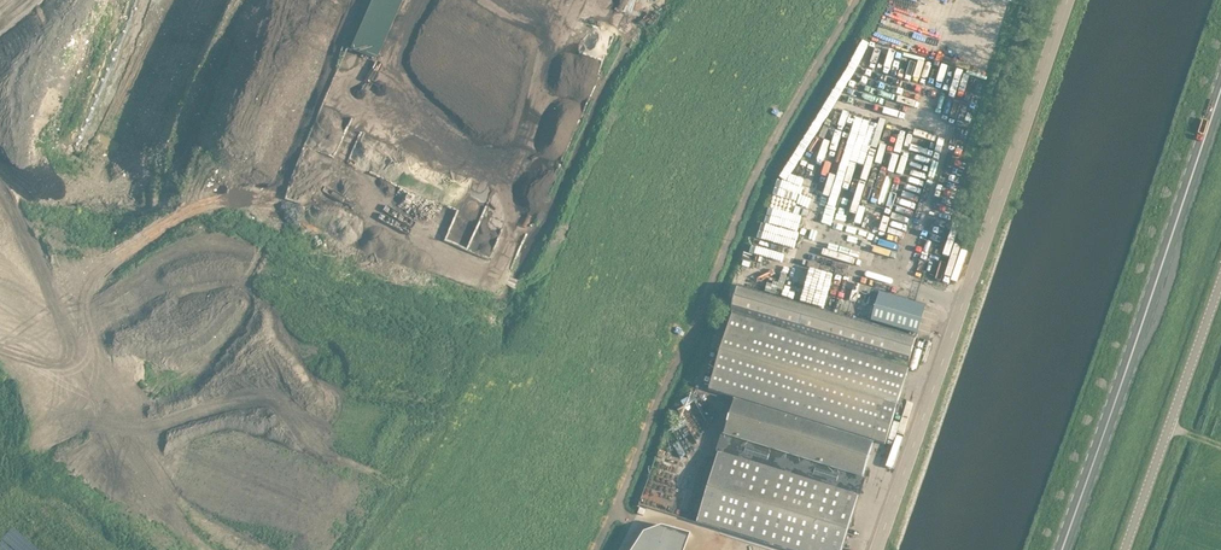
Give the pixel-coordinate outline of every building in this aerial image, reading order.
[(735,397),(724,434),(697,522),(786,549),(841,549),(858,495),(857,495),(874,441),(885,444),(909,368),(907,368),(917,335),(739,283),(730,312),(732,313),(709,389),(735,397)] [(920,325),(926,305),(879,291),(871,319),(917,333),(918,333),(920,325)]
